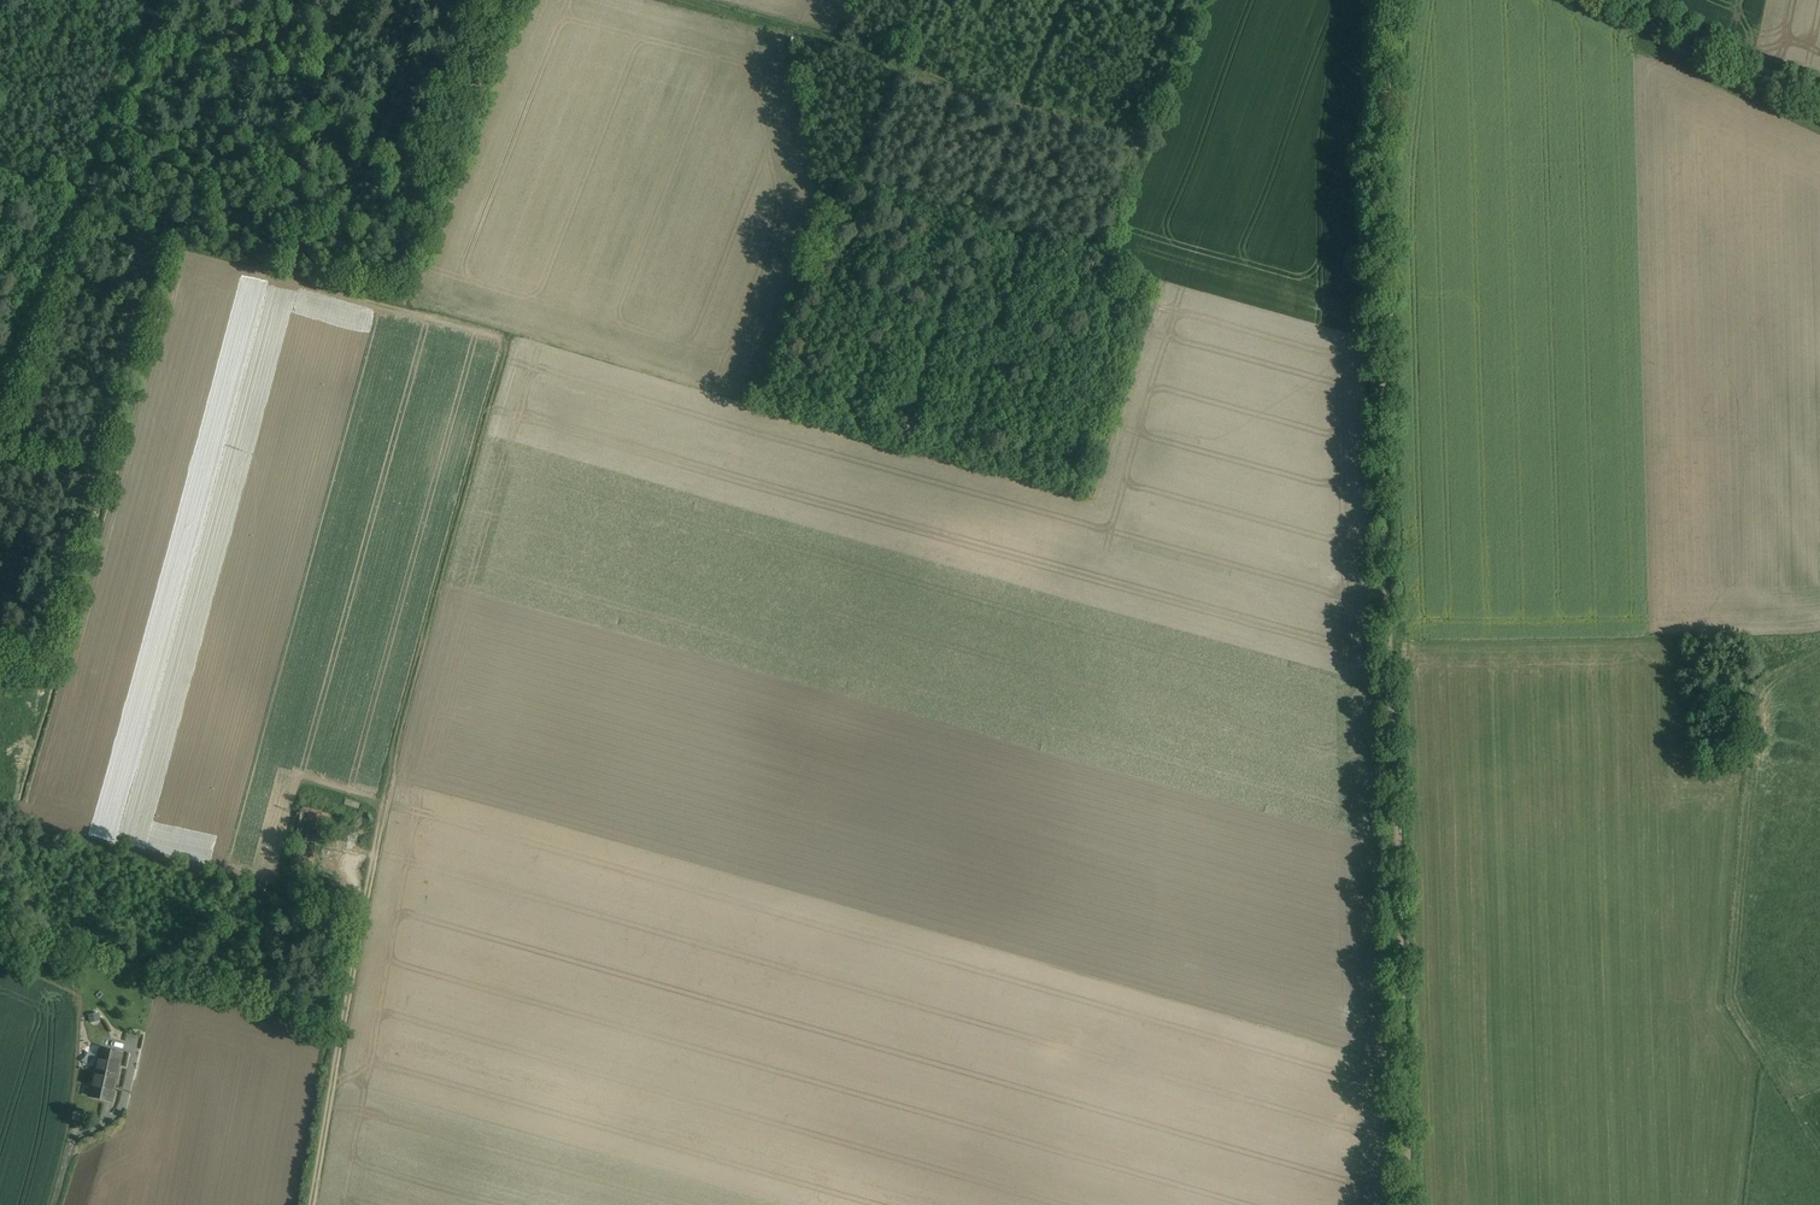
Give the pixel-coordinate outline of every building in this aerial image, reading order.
[(328,814),(299,808),(289,863),(312,867),(313,863),(318,834),(324,835),(328,814)] [(121,1056),(99,1051),(93,1081),(114,1086),(121,1056)] [(114,1086),(93,1081),(90,1092),(111,1097),(114,1086)]
